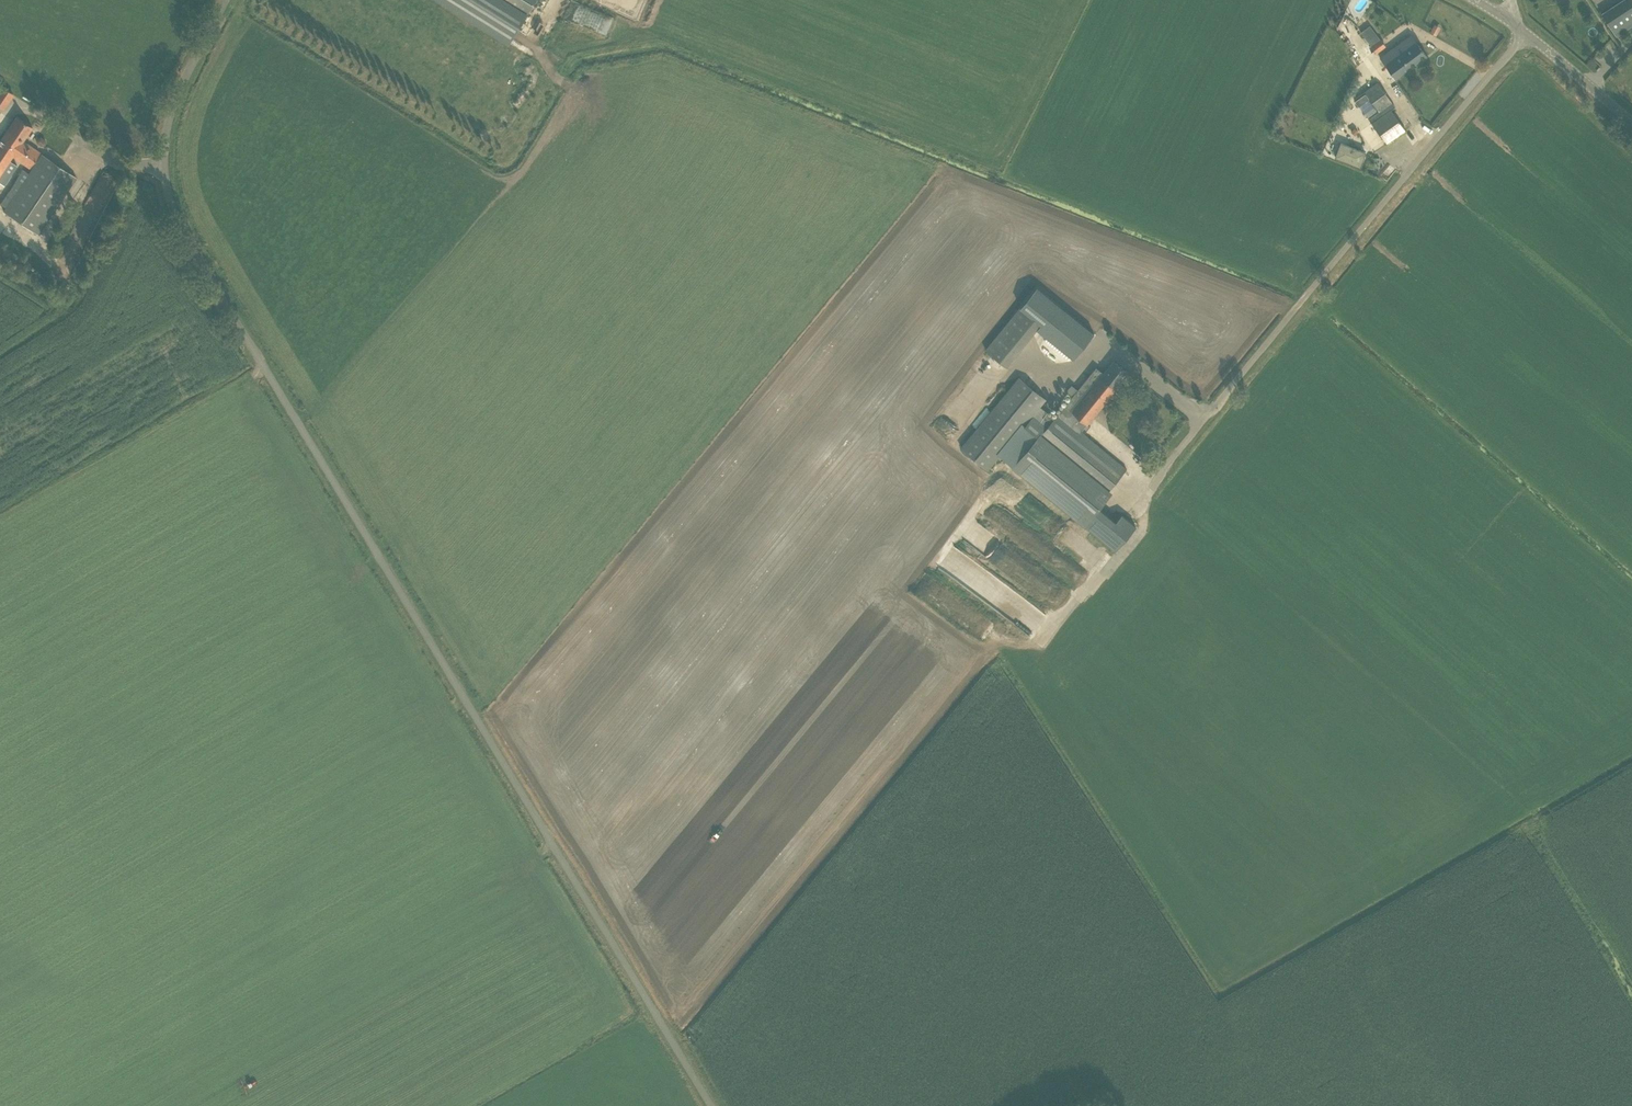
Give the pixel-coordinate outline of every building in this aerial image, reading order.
[(510,43),(536,0),(441,0),(510,43)] [(565,19),(605,32),(611,14),(571,1),(565,19)] [(1620,40),(1631,31),(1631,9),(1626,1),(1604,16),(1620,40)] [(1435,35),(1440,27),(1434,24),(1430,32),(1435,35)] [(1380,40),(1372,46),(1376,52),(1385,46),(1380,40)] [(1394,48),(1381,59),(1396,79),(1427,56),(1416,42),(1399,55),(1394,48)] [(1359,48),(1353,52),(1360,63),(1366,59),(1359,48)] [(1368,119),(1371,123),(1386,144),(1405,130),(1395,115),(1391,110),(1395,106),(1392,102),(1378,82),(1364,91),(1379,111),(1368,119)] [(14,94),(2,86),(0,89),(0,108),(3,110),(14,94)] [(1365,93),(1355,101),(1358,106),(1359,106),(1368,99),(1369,98),(1365,93)] [(1364,113),(1364,114),(1366,118),(1377,110),(1374,106),(1374,107),(1364,113)] [(0,140),(0,183),(4,185),(12,174),(4,169),(12,157),(29,168),(40,152),(23,140),(32,127),(16,116),(0,140)] [(1339,143),(1334,158),(1359,167),(1364,153),(1339,143)] [(20,186),(15,182),(0,204),(6,208),(3,211),(37,234),(76,176),(42,154),(20,186)] [(68,247),(62,260),(72,265),(78,251),(68,247)] [(1037,287),(1022,306),(1045,324),(1039,331),(1075,359),(1078,355),(1090,340),(1095,333),(1037,287)] [(1019,377),(961,448),(988,470),(999,456),(1013,467),(1012,467),(1083,526),(1084,525),(1099,507),(1112,492),(1109,489),(1126,469),(1081,431),(1128,373),(1120,366),(1113,360),(1103,373),(1096,367),(1078,390),(1071,385),(1066,391),(1072,396),(1054,418),(1040,407),(1046,399),(1019,377)] [(1099,507),(1084,525),(1115,551),(1136,526),(1122,514),(1116,521),(1099,507)] [(979,524),(967,542),(976,548),(989,530),(979,524)]
